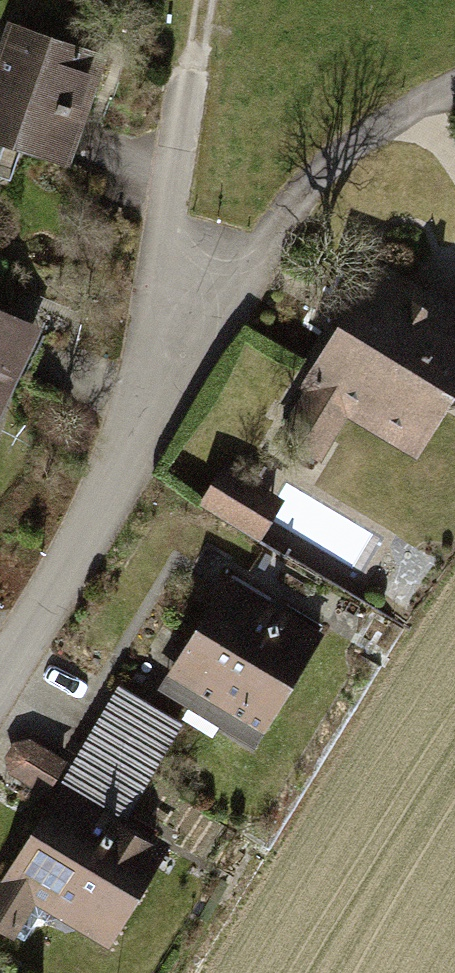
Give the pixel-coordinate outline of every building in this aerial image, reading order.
[(74,162),(111,45),(7,12),(0,33),(0,138),(74,162)] [(421,445),(454,386),(454,304),(372,257),(276,423),(330,454),(356,408),(421,445)] [(44,329),(0,310),(0,428),(44,329)] [(226,458),(202,498),(259,531),(282,491),(226,458)] [(190,710),(257,748),(327,627),(221,566),(151,687),(190,710)] [(60,773),(129,814),(190,710),(151,687),(121,670),(60,773)] [(51,784),(65,757),(31,740),(17,767),(51,784)] [(108,932),(165,836),(129,814),(60,773),(0,874),(0,926),(21,938),(46,896),(108,932)]
